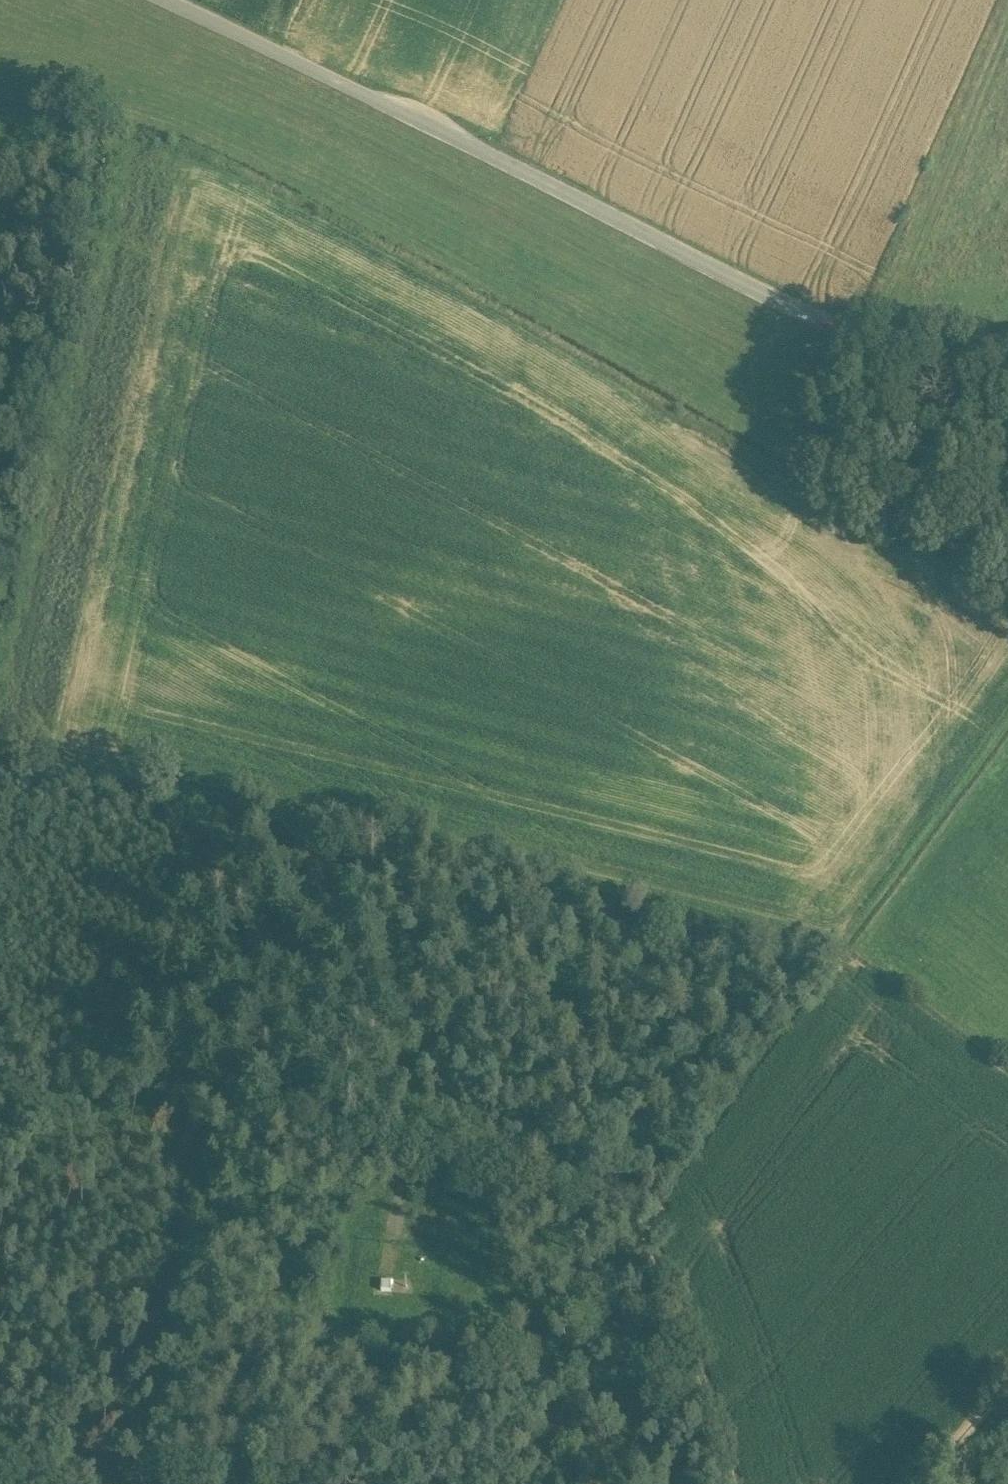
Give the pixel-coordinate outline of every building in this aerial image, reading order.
[(391,1283),(382,1282),(381,1290),(391,1291),(391,1283)]
